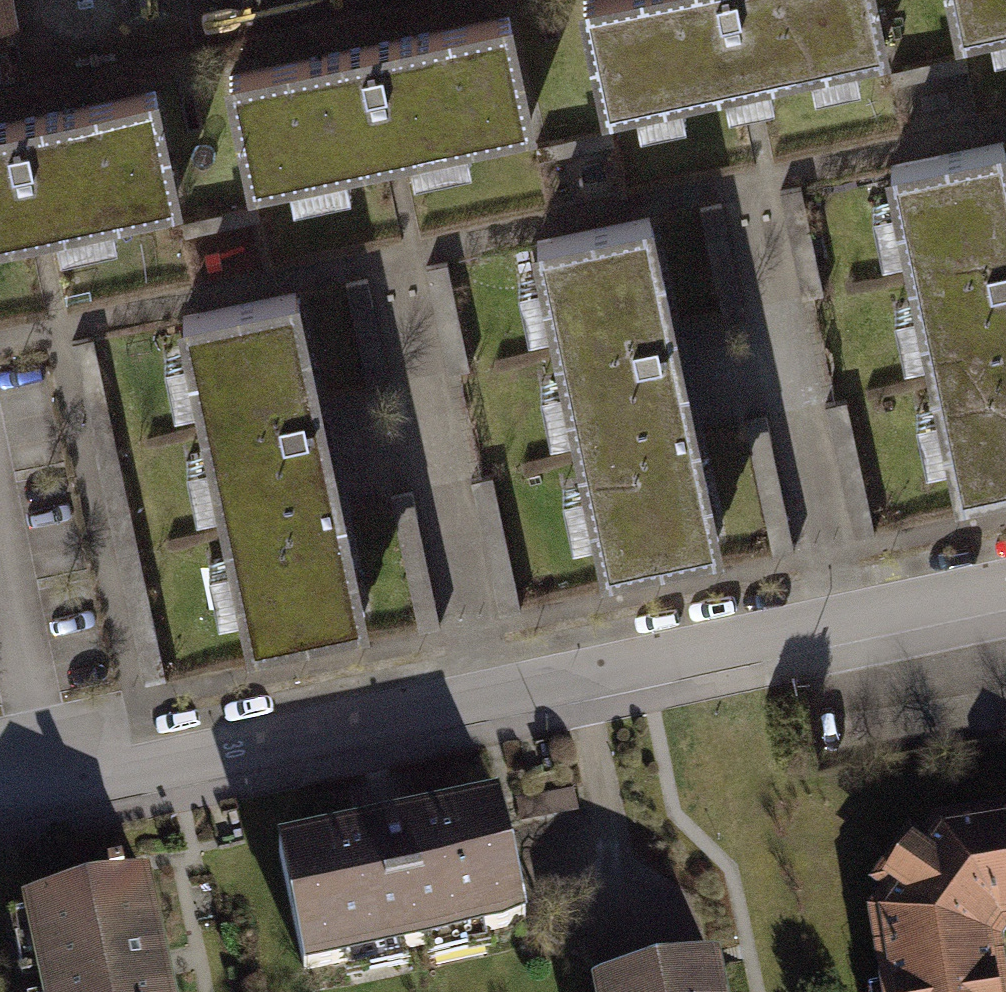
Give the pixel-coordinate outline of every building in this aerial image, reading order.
[(19,22),(15,0),(0,0),(0,26),(19,22)] [(576,9),(601,122),(886,62),(873,0),(617,0),(576,9)] [(955,51),(1005,40),(1005,0),(944,0),(955,51)] [(512,21),(218,84),(242,194),(536,131),(512,21)] [(964,64),(892,79),(896,98),(968,82),(964,64)] [(0,131),(0,250),(181,211),(157,98),(0,131)] [(890,192),(960,509),(1005,499),(1005,167),(890,192)] [(256,213),(181,228),(184,245),(259,231),(256,213)] [(720,214),(701,218),(721,319),(741,315),(720,214)] [(651,239),(534,265),(605,586),(722,560),(651,239)] [(451,271),(424,276),(445,379),(471,373),(451,271)] [(369,288),(346,293),(368,399),(390,394),(369,288)] [(298,313),(181,339),(252,659),(369,633),(344,518),(320,409),(298,313)] [(847,414),(827,418),(852,548),(872,545),(847,414)] [(744,431),(772,566),(796,561),(768,426),(744,431)] [(497,486),(473,491),(498,622),(522,617),(497,486)] [(414,502),(391,507),(417,639),(440,635),(414,502)] [(526,937),(500,811),(275,856),(301,983),(526,937)] [(942,841),(865,926),(875,991),(997,991),(990,943),(1005,941),(1005,831),(942,841)] [(144,890),(19,918),(36,991),(167,991),(144,890)] [(714,979),(652,991),(717,991),(714,979)]
